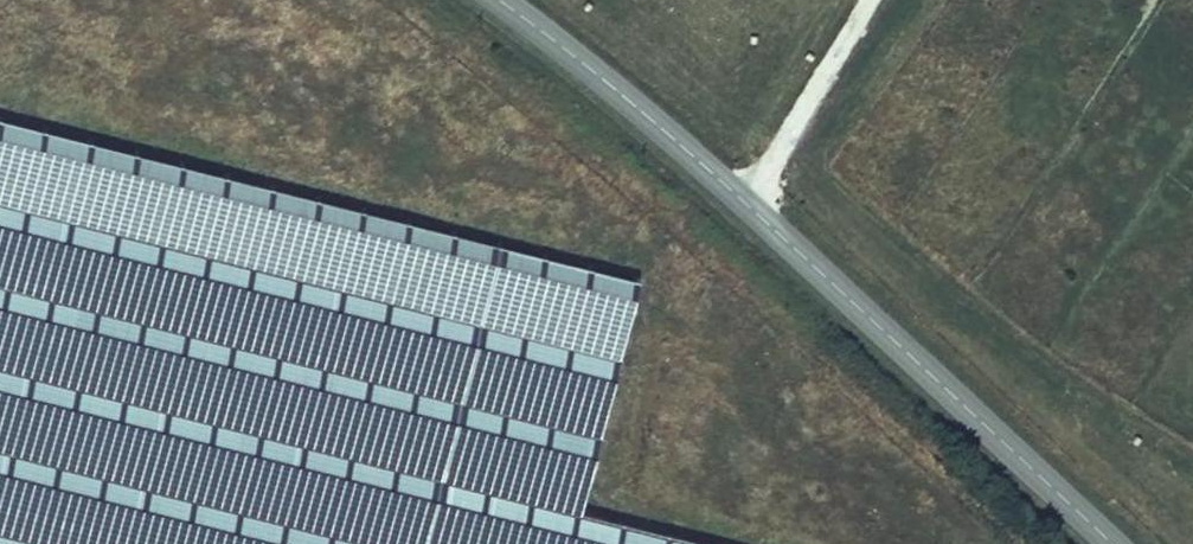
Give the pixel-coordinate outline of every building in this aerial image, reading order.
[(223,172),(0,121),(0,204),(163,241),(168,222),(190,227),(197,195),(217,199),(223,172)] [(226,180),(224,198),(266,202),(268,185),(226,180)] [(274,189),(270,206),(310,216),(314,199),(274,189)] [(319,202),(316,219),(355,227),(358,209),(319,202)] [(615,376),(639,282),(364,212),(359,231),(401,241),(393,274),(418,281),(410,313),(569,353),(566,364),(615,376)]
